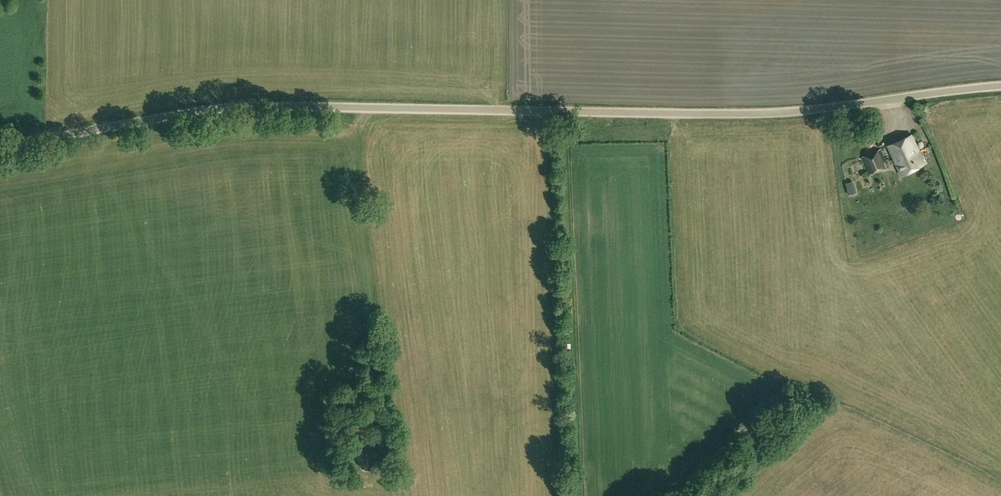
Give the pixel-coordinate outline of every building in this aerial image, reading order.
[(860,128),(864,138),(879,131),(875,121),(860,128)] [(888,145),(902,175),(926,164),(912,134),(888,145)] [(862,156),(870,174),(889,166),(881,148),(862,156)]
